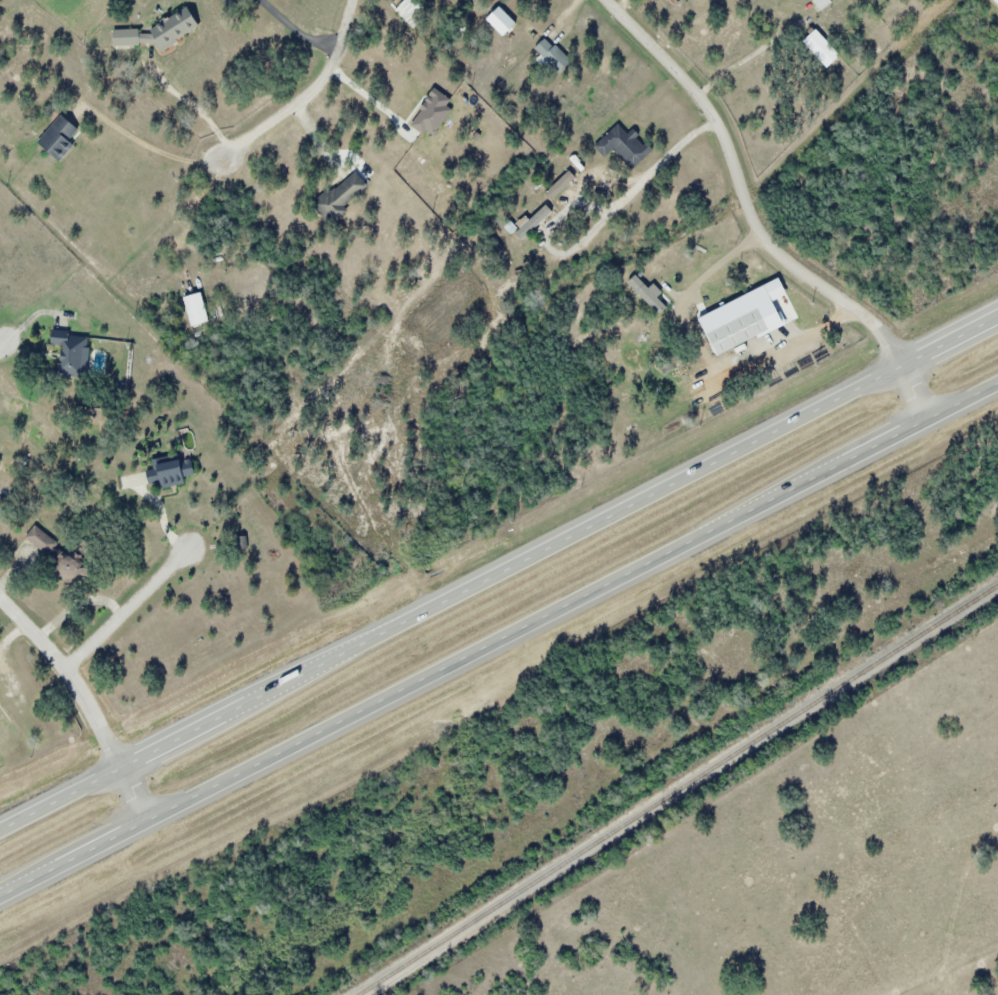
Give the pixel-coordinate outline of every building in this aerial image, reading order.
[(430,12),(417,0),(405,0),(395,10),(414,28),(430,12)] [(828,2),(826,0),(809,0),(817,10),(828,2)] [(997,11),(997,0),(987,0),(997,11)] [(823,66),(836,53),(810,28),(798,41),(823,66)] [(530,48),(554,73),(567,61),(543,35),(530,48)] [(72,140),(82,129),(65,113),(39,142),(61,162),(77,144),(72,140)] [(634,169),(654,150),(638,133),(633,137),(621,123),(596,145),(607,157),(616,149),(634,169)] [(370,186),(354,169),(316,206),(332,223),(370,186)] [(509,231),(518,243),(536,229),(539,232),(558,218),(547,203),(509,231)] [(660,297),(664,292),(655,283),(651,287),(638,274),(629,283),(660,314),(669,306),(660,297)] [(212,321),(203,292),(186,297),(194,326),(212,321)] [(774,331),(765,308),(711,331),(720,353),(774,331)] [(90,334),(55,332),(54,349),(62,349),(61,376),(88,378),(90,334)] [(150,487),(188,483),(187,476),(199,474),(197,456),(148,462),(150,487)] [(59,544),(35,524),(25,536),(49,556),(59,544)] [(88,568),(76,557),(60,573),(71,584),(88,568)]
